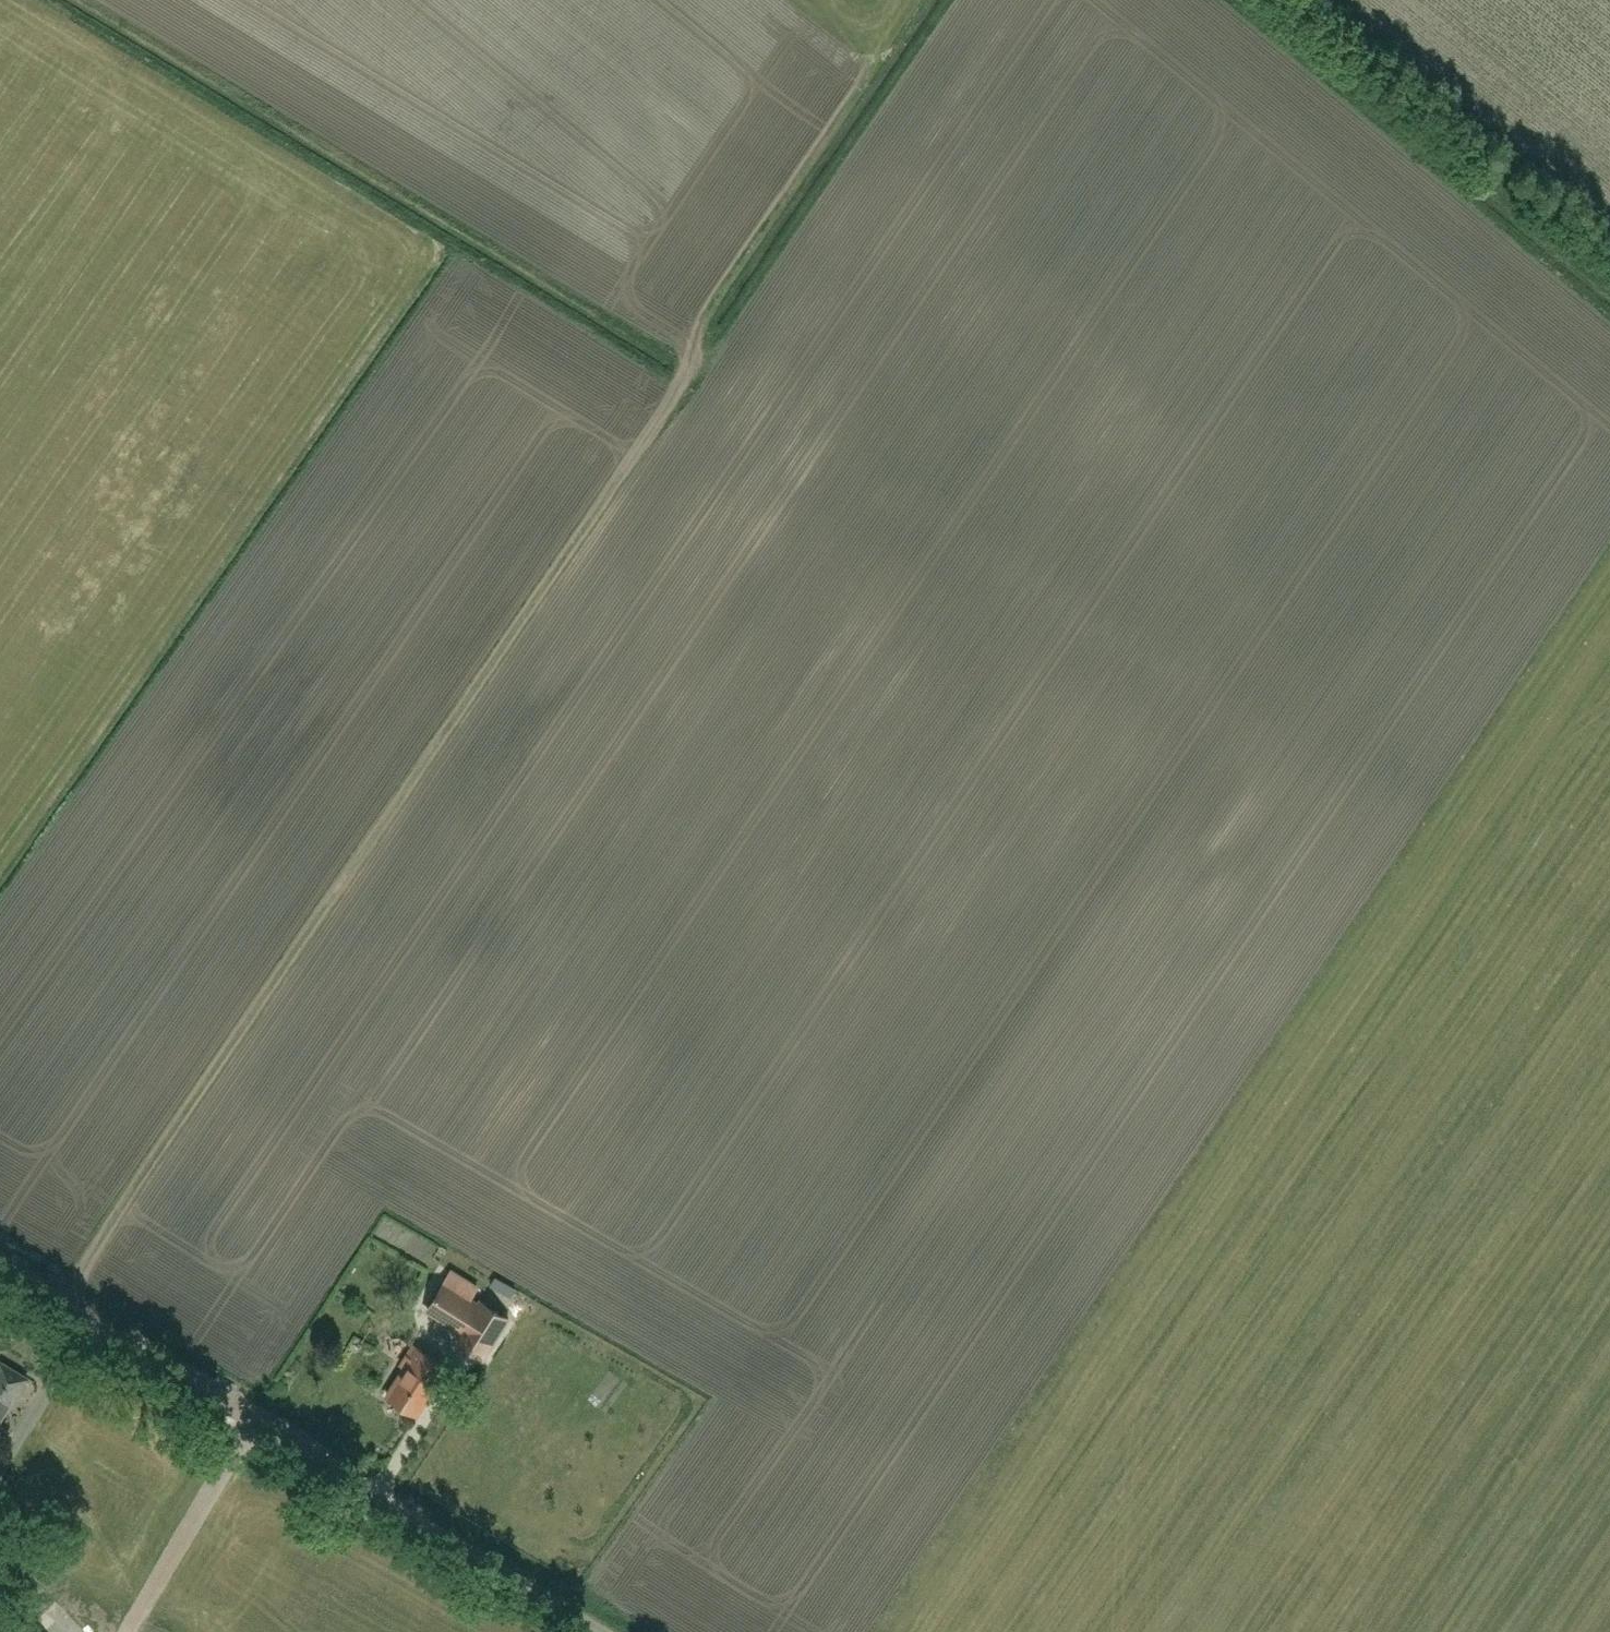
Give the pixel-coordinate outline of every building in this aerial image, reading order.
[(484,1356),(508,1318),(482,1301),(479,1306),(444,1284),(428,1310),(463,1332),(458,1340),(484,1356)] [(418,1413),(448,1365),(414,1344),(402,1363),(406,1366),(388,1395),(418,1413)] [(27,1377),(0,1362),(0,1422),(11,1403),(12,1404),(27,1377)] [(26,1615),(10,1631),(44,1631),(26,1615)]
